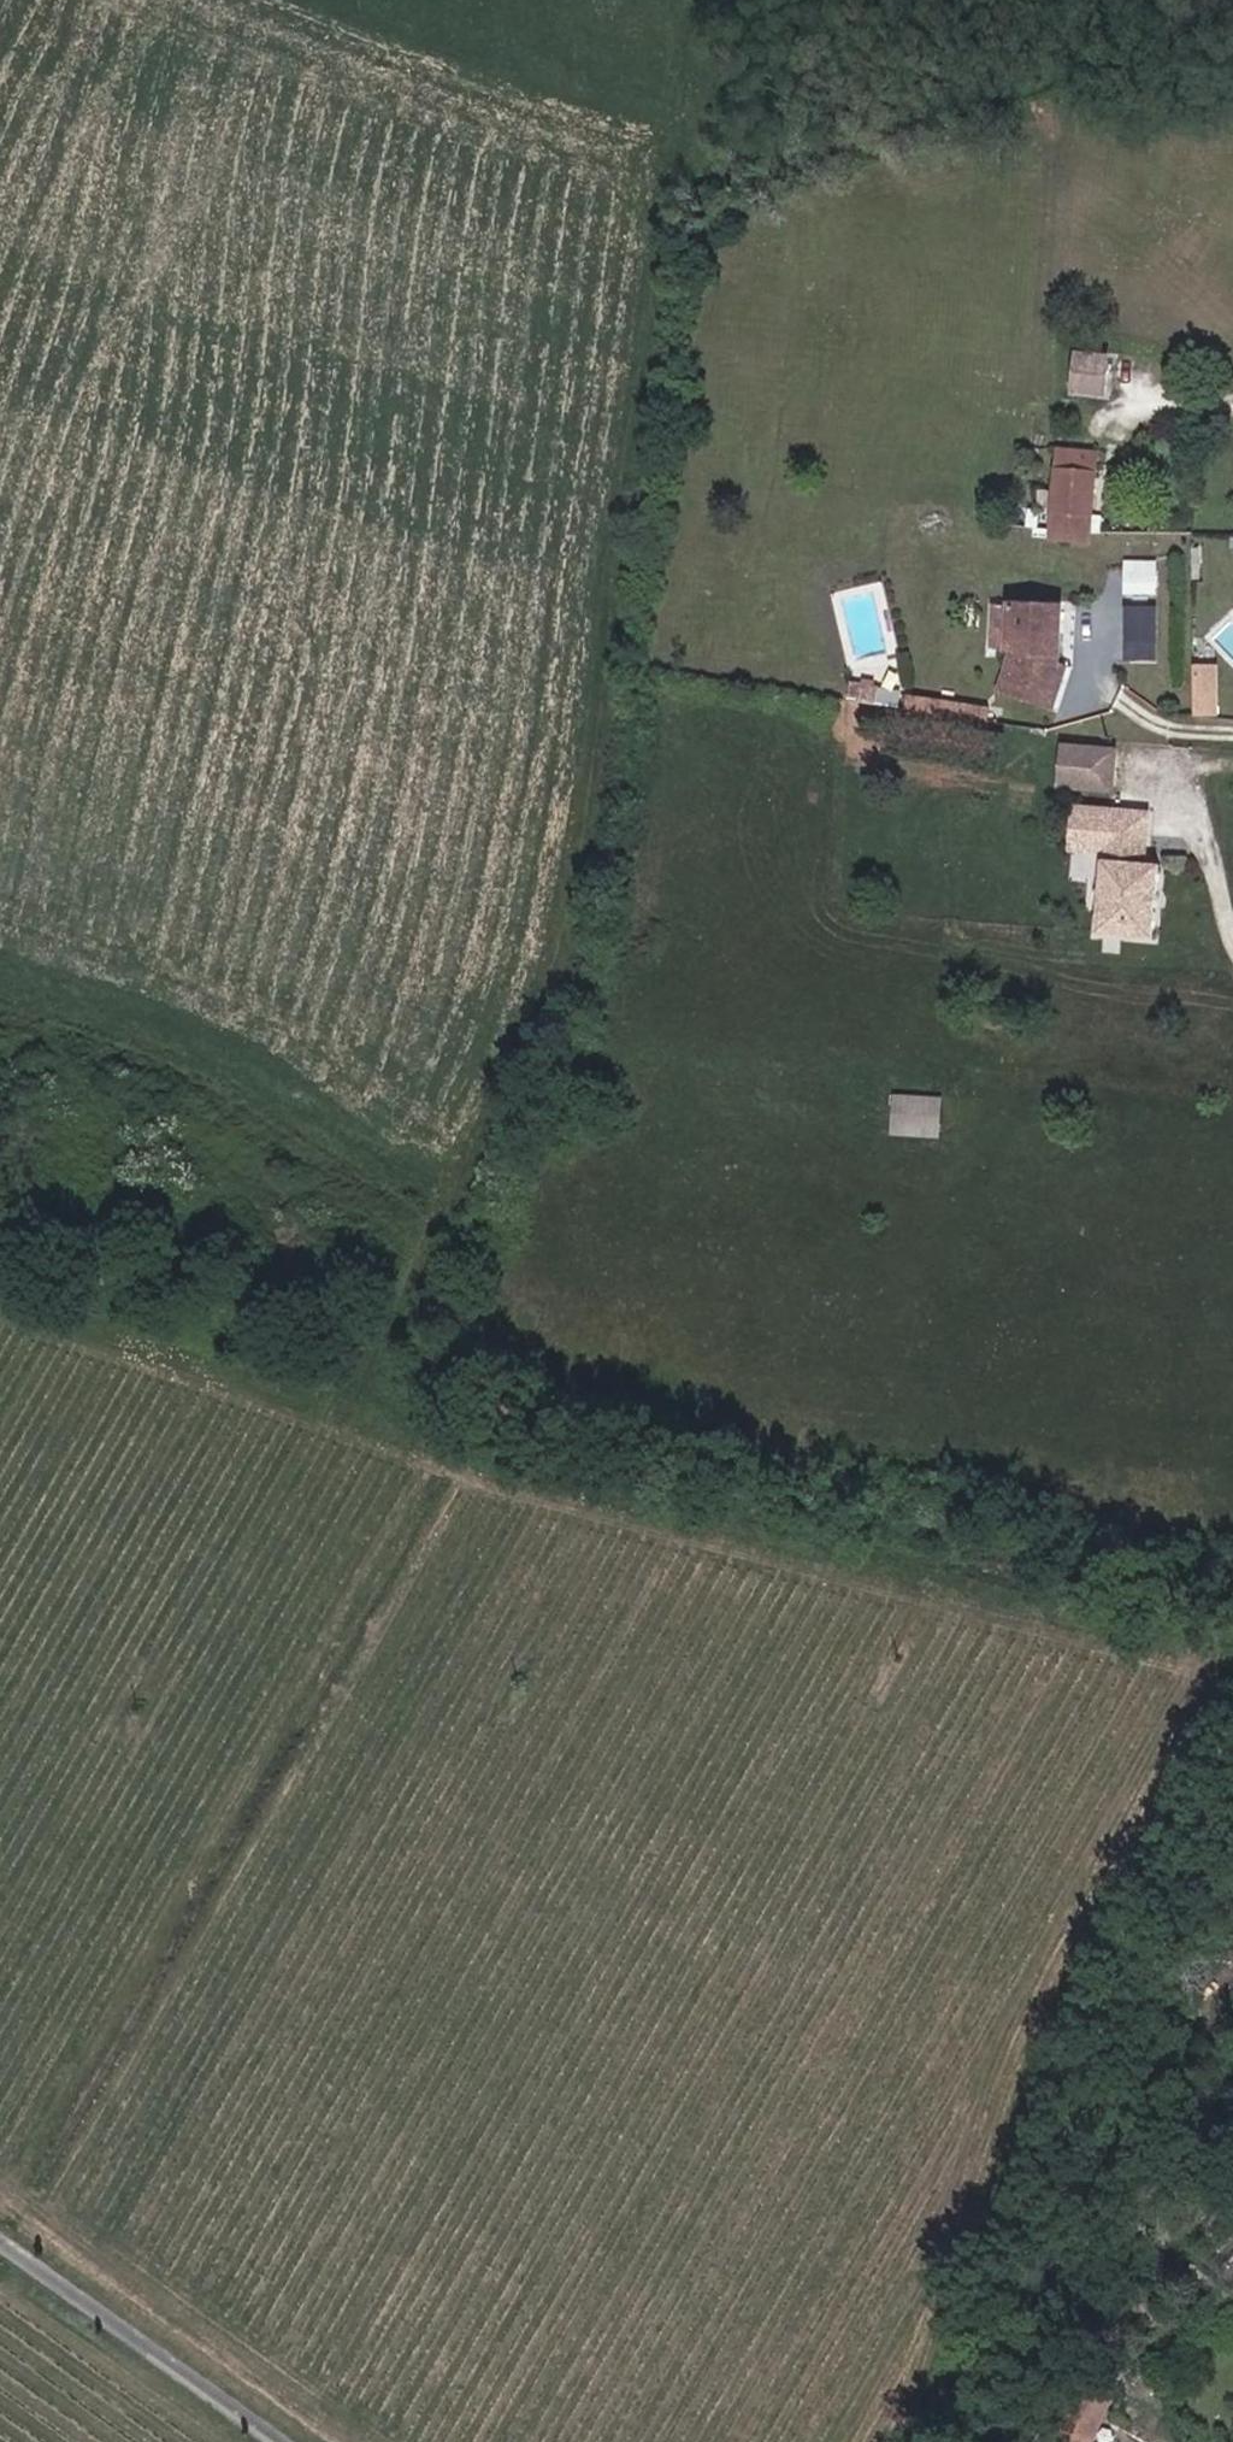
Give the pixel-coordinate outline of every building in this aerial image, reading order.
[(1073,347),(1070,391),(1108,393),(1111,349),(1073,347)] [(1089,542),(1095,452),(1058,449),(1050,539),(1089,542)] [(1126,591),(1160,591),(1161,557),(1126,557),(1126,591)] [(1159,639),(1162,602),(1128,599),(1124,636),(1159,639)] [(1058,667),(1061,608),(996,605),(993,649),(1007,650),(1007,654),(1015,656),(1001,695),(1048,711),(1062,668),(1058,667)] [(1220,713),(1220,660),(1195,660),(1194,713),(1220,713)] [(872,701),(875,687),(849,683),(847,697),(872,701)] [(990,708),(907,695),(904,710),(987,723),(990,708)] [(1112,781),(1115,742),(1064,738),(1061,777),(1112,781)] [(1144,865),(1146,835),(1140,834),(1142,814),(1078,809),(1075,851),(1103,853),(1097,935),(1153,939),(1159,866),(1144,865)] [(892,1132),(944,1135),(946,1094),(895,1090),(892,1132)] [(1116,2394),(1072,2375),(1043,2441),(1044,2441),(1095,2441),(1116,2394)]
